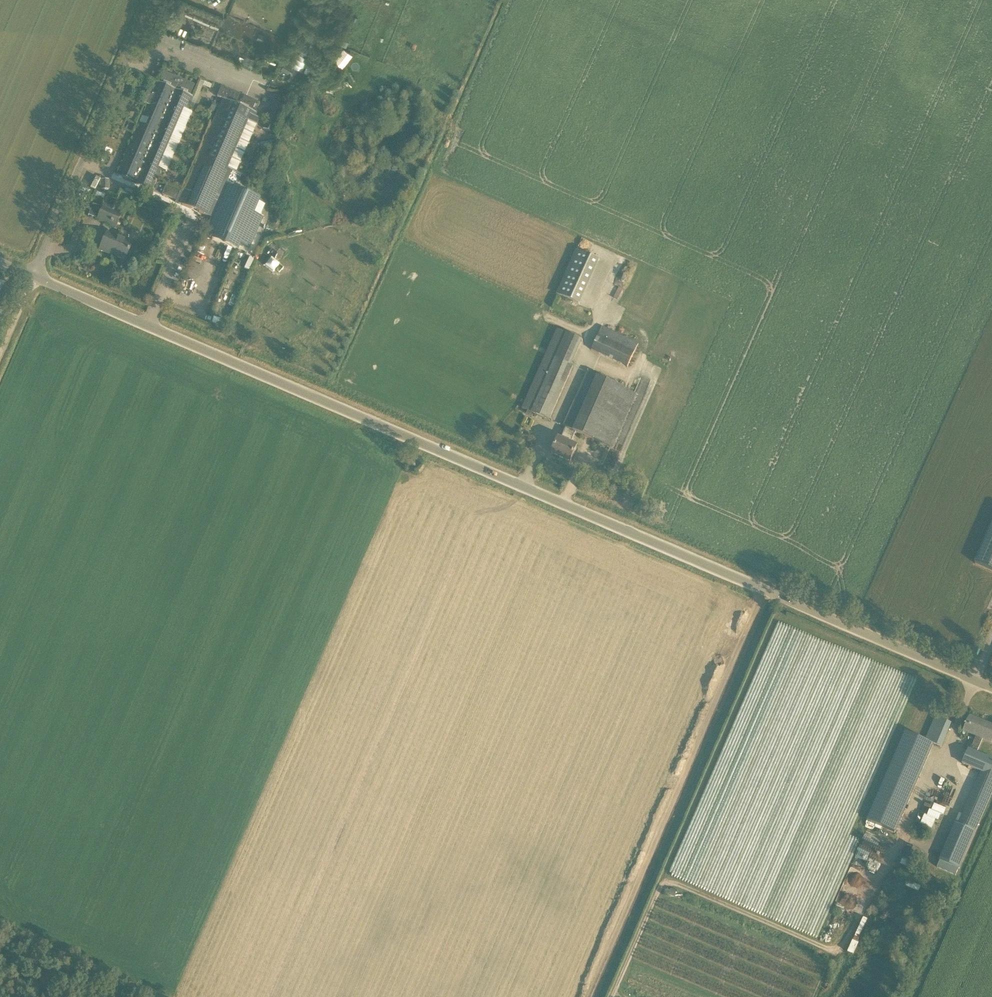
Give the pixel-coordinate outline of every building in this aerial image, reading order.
[(203,56),(206,49),(187,41),(184,49),(203,56)] [(333,62),(343,68),(351,53),(341,47),(333,62)] [(244,54),(241,62),(252,67),(255,60),(244,54)] [(164,74),(160,84),(156,82),(152,94),(147,92),(142,103),(147,105),(116,176),(153,192),(162,170),(166,172),(192,113),(187,111),(193,98),(189,96),(193,86),(164,74)] [(221,87),(217,96),(223,99),(177,203),(211,218),(206,230),(250,249),(263,220),(254,217),(262,198),(227,183),(232,171),(236,172),(256,125),(259,119),(255,117),(257,114),(251,111),(256,102),(221,87)] [(275,100),(270,111),(282,116),(287,106),(275,100)] [(208,104),(206,109),(207,113),(210,114),(214,112),(216,107),(215,104),(212,102),(208,104)] [(277,127),(265,122),(262,128),(274,134),(277,127)] [(100,180),(101,190),(110,189),(109,180),(100,180)] [(179,192),(166,186),(162,195),(176,200),(179,192)] [(119,190),(114,202),(126,208),(131,196),(119,190)] [(117,229),(122,217),(103,208),(102,209),(93,205),(88,216),(98,220),(117,229)] [(125,261),(129,251),(132,244),(107,233),(99,251),(106,254),(107,253),(125,261)] [(573,249),(556,295),(580,305),(598,258),(573,249)] [(259,263),(267,268),(260,280),(265,283),(278,264),(264,255),(259,263)] [(627,366),(638,343),(601,327),(590,350),(627,366)] [(549,421),(573,367),(571,366),(582,341),(558,330),(523,409),(549,421)] [(611,448),(635,394),(588,373),(564,427),(566,428),(561,440),(559,439),(552,454),(571,462),(577,447),(570,444),(575,433),(611,448)] [(974,564),(991,571),(991,518),(974,564)] [(936,717),(932,726),(947,732),(951,723),(936,717)] [(971,750),(978,753),(983,741),(991,744),(991,742),(991,729),(981,724),(982,722),(970,717),(963,732),(976,738),(971,750)] [(897,833),(929,742),(900,732),(866,828),(880,833),(882,828),(897,833)] [(961,765),(981,773),(975,788),(991,795),(991,794),(991,759),(977,753),(978,753),(971,750),(968,749),(961,765)] [(924,815),(920,825),(932,830),(936,820),(939,821),(941,816),(943,816),(946,810),(934,805),(931,811),(930,811),(927,816),(924,815)] [(981,819),(964,811),(961,818),(963,819),(960,825),(955,823),(939,861),(940,861),(959,869),(960,870),(979,826),(981,819)] [(907,846),(901,859),(914,865),(920,851),(907,846)] [(904,886),(918,892),(920,887),(906,881),(904,886)] [(853,956),(858,943),(851,940),(846,953),(853,956)]
